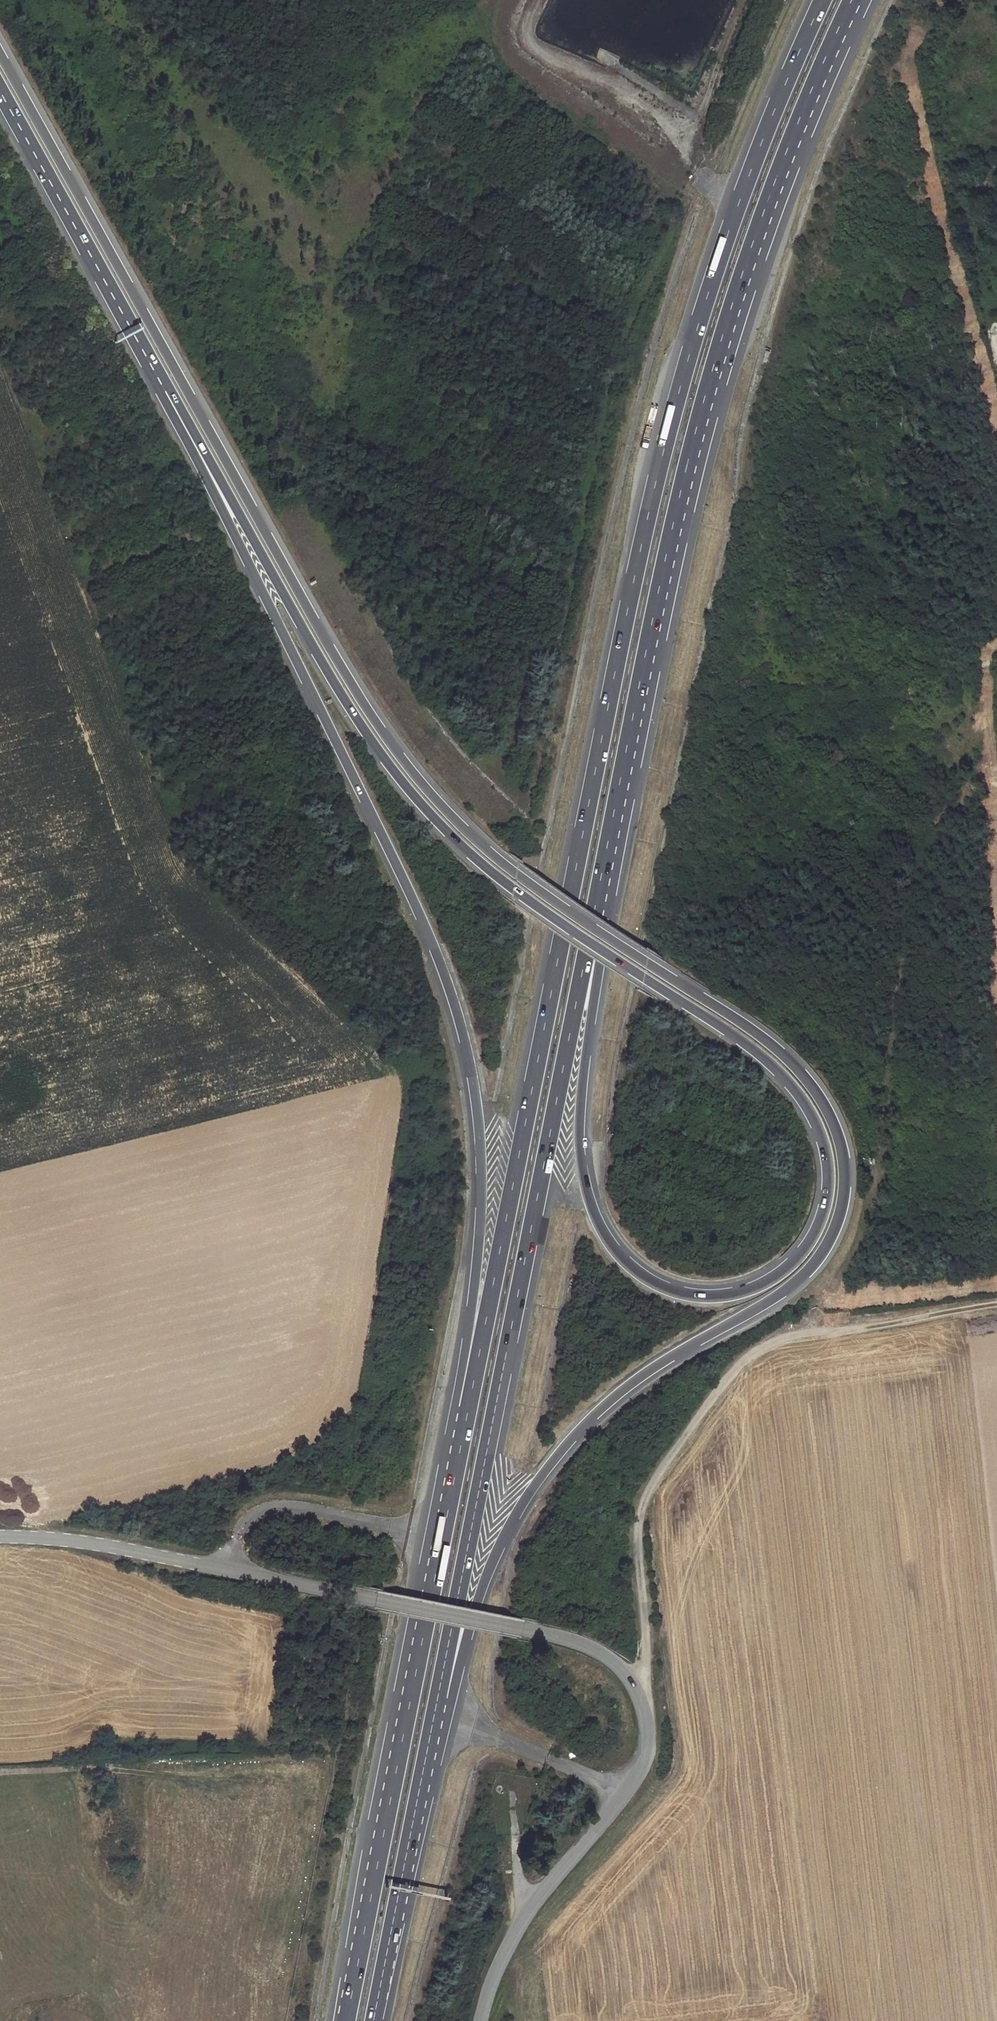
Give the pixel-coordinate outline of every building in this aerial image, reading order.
[(98,1744),(99,1752),(109,1752),(108,1743),(98,1744)]
